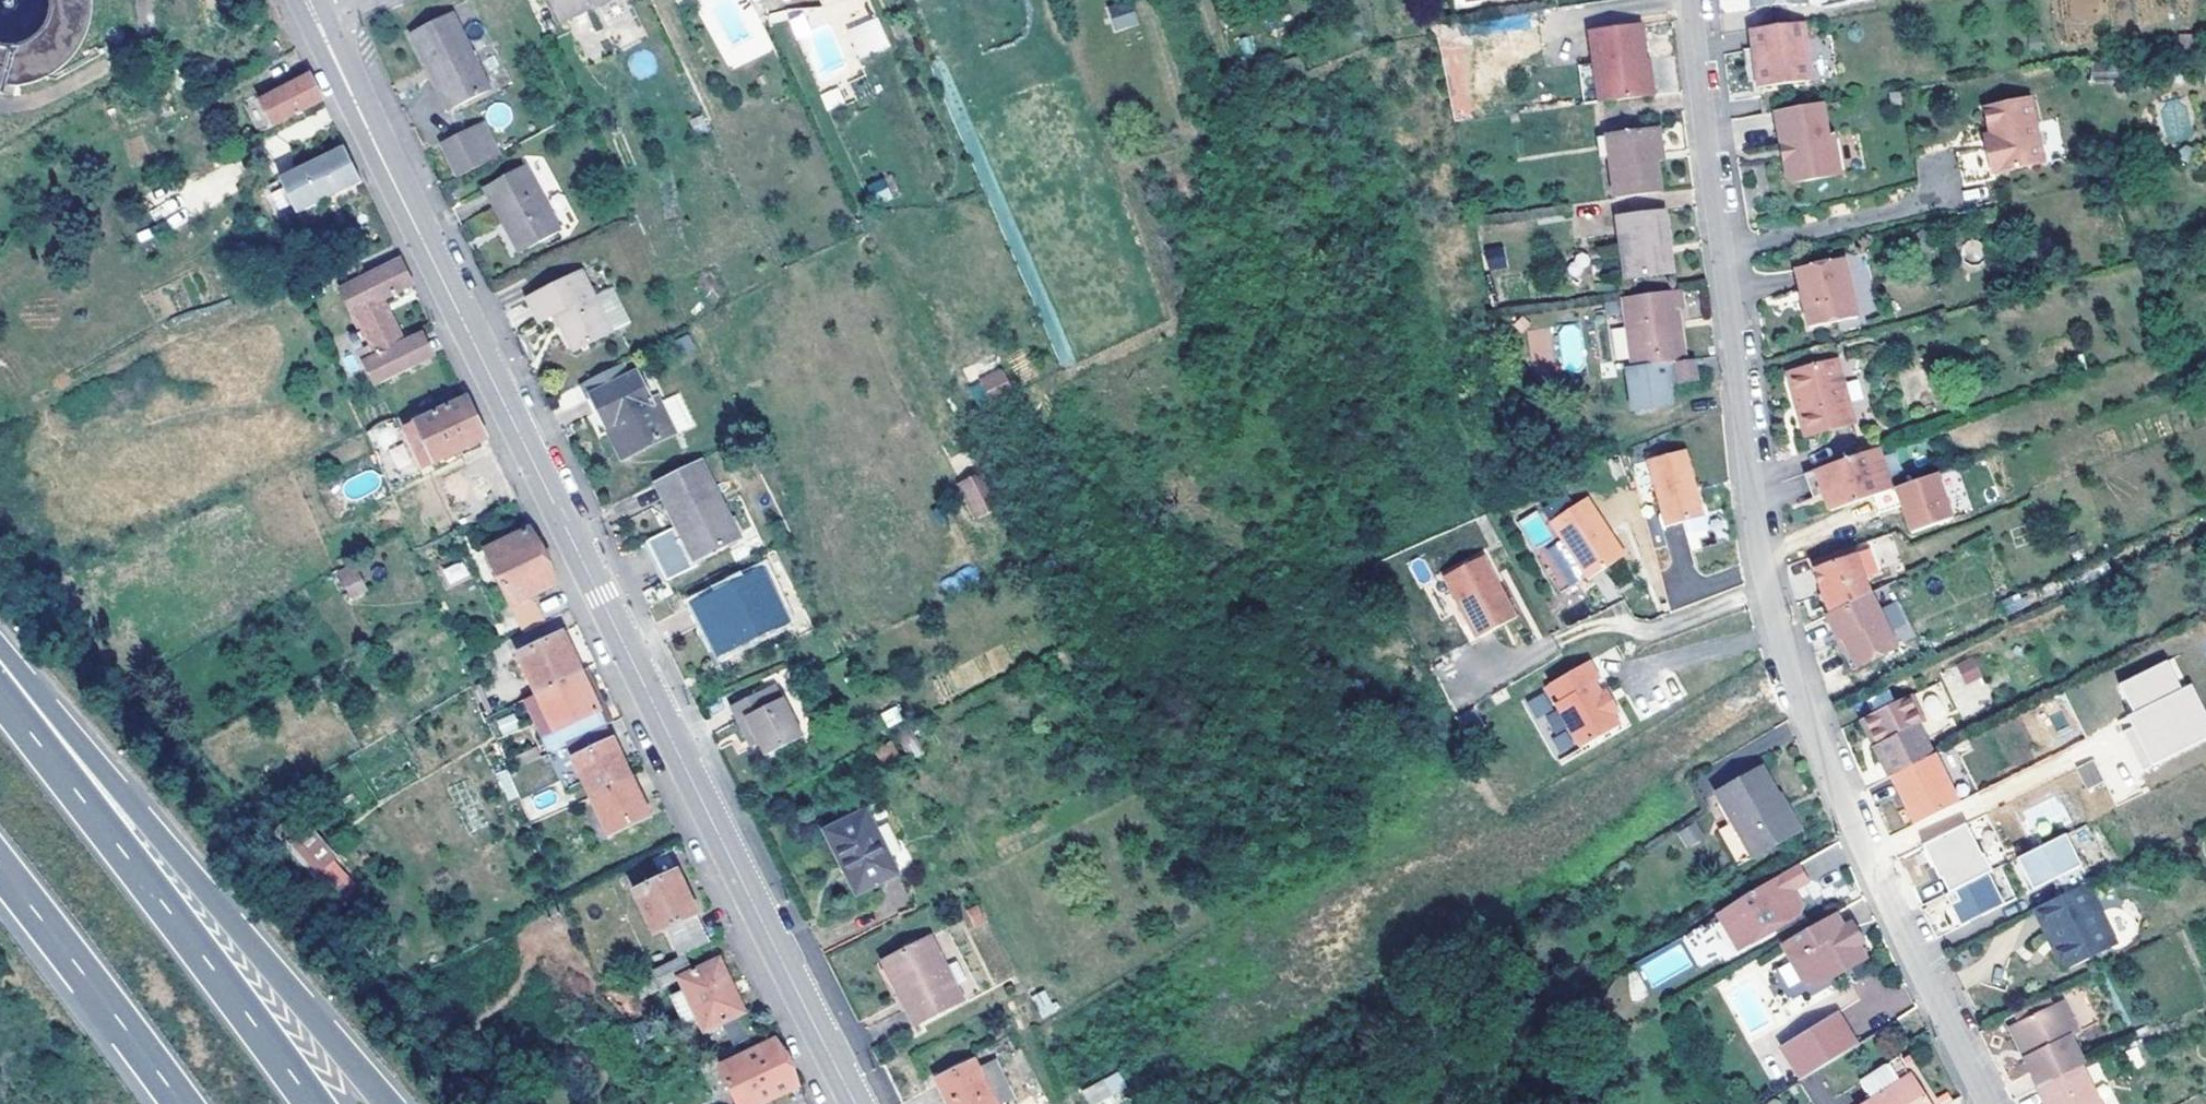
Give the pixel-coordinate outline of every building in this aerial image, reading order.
[(616,0),(542,0),(557,29),(616,0)] [(1114,32),(1139,25),(1135,11),(1110,18),(1114,32)] [(849,27),(860,58),(890,47),(879,16),(849,27)] [(446,18),(423,29),(403,40),(419,71),(423,69),(437,97),(433,98),(442,115),(459,107),(484,94),(446,18)] [(1646,89),(1641,55),(1644,55),(1640,20),(1586,27),(1595,97),(1646,89)] [(1810,80),(1802,21),(1747,30),(1757,89),(1810,80)] [(279,48),(274,39),(266,42),(270,52),(279,48)] [(1641,55),(1646,89),(1652,89),(1648,55),(1644,55),(1641,55)] [(269,124),(316,100),(310,87),(303,74),(265,92),(262,86),(253,92),(269,124)] [(827,110),(845,103),(838,87),(820,94),(827,110)] [(1978,104),(1984,131),(1986,143),(1979,144),(1949,149),(1956,183),(1988,177),(1987,171),(2038,161),(2031,125),(2024,95),(1978,104)] [(2160,102),(2163,143),(2191,140),(2188,100),(2160,102)] [(1787,142),(1792,160),(1786,163),(1789,177),(1798,183),(1845,173),(1836,132),(1830,133),(1824,101),(1776,109),(1782,143),(1787,142)] [(1611,194),(1657,187),(1652,156),(1651,148),(1657,147),(1654,124),(1609,130),(1612,157),(1607,158),(1611,194)] [(483,126),(472,131),(487,163),(498,158),(483,126)] [(1612,157),(1609,130),(1602,131),(1607,158),(1612,157)] [(472,131),(442,146),(457,178),(486,164),(487,163),(472,131)] [(1590,132),(1595,159),(1607,158),(1602,131),(1590,132)] [(1976,132),(1979,144),(1986,143),(1984,131),(1976,132)] [(1792,160),(1787,142),(1782,143),(1786,163),(1792,160)] [(316,198),(330,191),(333,198),(359,185),(350,168),(340,148),(276,181),(294,218),(320,205),(316,198)] [(558,231),(525,168),(485,187),(517,250),(558,231)] [(883,177),(868,185),(878,203),(893,196),(883,177)] [(330,191),(316,198),(320,205),(333,198),(330,191)] [(1611,213),(1620,274),(1668,268),(1659,206),(1611,213)] [(1864,275),(1862,254),(1848,255),(1850,276),(1864,275)] [(1795,266),(1809,326),(1857,315),(1844,255),(1795,266)] [(398,342),(378,301),(409,286),(397,261),(338,289),(350,314),(353,313),(360,327),(349,333),(346,334),(370,384),(443,350),(431,327),(398,342)] [(1873,312),(1868,271),(1853,273),(1858,313),(1873,312)] [(552,316),(570,352),(609,333),(579,272),(526,297),(538,323),(552,316)] [(1681,355),(1673,302),(1678,301),(1676,283),(1617,292),(1626,362),(1671,356),(1681,355)] [(360,327),(353,313),(350,314),(342,318),(349,333),(360,327)] [(1585,370),(1581,324),(1557,326),(1561,372),(1585,370)] [(1551,330),(1529,330),(1528,364),(1551,364),(1551,330)] [(1692,374),(1690,355),(1681,355),(1671,356),(1673,375),(1674,378),(1684,377),(1692,374)] [(1671,356),(1626,362),(1627,369),(1622,370),(1626,403),(1664,398),(1661,376),(1670,375),(1673,375),(1671,356)] [(1801,396),(1806,411),(1801,413),(1807,435),(1853,421),(1837,360),(1791,373),(1797,397),(1801,396)] [(985,410),(1013,385),(996,366),(968,392),(985,410)] [(648,403),(633,375),(591,395),(623,457),(672,433),(655,399),(648,403)] [(680,392),(662,400),(677,433),(694,426),(680,392)] [(1797,397),(1801,413),(1806,411),(1801,396),(1797,397)] [(455,452),(478,441),(461,402),(413,424),(430,464),(455,452)] [(403,428),(422,468),(430,464),(413,424),(403,428)] [(1684,441),(1646,450),(1661,517),(1700,508),(1684,441)] [(1827,506),(1890,484),(1875,445),(1802,471),(1810,493),(1821,489),(1827,506)] [(738,541),(701,461),(657,484),(678,527),(694,563),(738,541)] [(1935,467),(1893,482),(1909,527),(1951,513),(1935,467)] [(972,518),(998,507),(982,471),(957,482),(972,518)] [(1585,488),(1548,513),(1588,571),(1624,545),(1585,488)] [(694,563),(678,527),(646,543),(656,563),(666,583),(697,569),(694,563)] [(540,557),(526,528),(484,550),(525,632),(550,621),(535,589),(552,580),(540,557)] [(1898,560),(1890,537),(1869,544),(1876,567),(1898,560)] [(1865,581),(1855,553),(1812,568),(1829,613),(1870,593),(1865,581)] [(1467,558),(1427,581),(1462,642),(1503,618),(1467,558)] [(441,570),(448,587),(470,577),(463,560),(441,570)] [(970,564),(941,583),(950,597),(979,578),(970,564)] [(358,565),(336,570),(344,600),(366,594),(358,565)] [(785,626),(759,572),(700,601),(711,624),(726,655),(785,626)] [(1894,645),(1870,593),(1829,613),(1823,616),(1833,637),(1840,635),(1847,649),(1853,664),(1894,645)] [(1899,600),(1885,605),(1897,642),(1912,637),(1899,600)] [(711,624),(700,601),(689,607),(716,661),(726,655),(711,624)] [(533,694),(578,673),(561,635),(516,656),(533,694)] [(1847,649),(1840,635),(1833,637),(1841,652),(1847,649)] [(1970,657),(1955,664),(1964,682),(1979,675),(1970,657)] [(2117,681),(2131,715),(2120,719),(2140,769),(2205,742),(2205,711),(2194,682),(2186,685),(2175,658),(2117,681)] [(1553,702),(1584,682),(1583,679),(1589,676),(1578,659),(1541,682),(1553,702)] [(578,673),(603,725),(614,721),(588,669),(578,673)] [(558,746),(603,725),(578,673),(533,694),(558,746)] [(1602,710),(1590,691),(1584,682),(1553,702),(1548,705),(1573,745),(1610,723),(1602,710)] [(1608,707),(1597,687),(1590,691),(1602,710),(1608,707)] [(760,757),(799,736),(779,697),(768,702),(762,690),(726,709),(744,744),(751,741),(760,757)] [(1931,753),(1922,734),(1917,723),(1921,721),(1908,693),(1859,718),(1866,734),(1872,732),(1877,741),(1872,744),(1877,756),(1886,776),(1931,753)] [(880,713),(887,727),(904,719),(897,705),(880,713)] [(496,719),(502,736),(520,730),(514,713),(496,719)] [(575,767),(613,748),(603,725),(558,746),(549,750),(556,767),(571,760),(575,767)] [(588,796),(628,778),(613,748),(575,767),(588,796)] [(2085,788),(2103,781),(2094,759),(2076,766),(2085,788)] [(1787,831),(1765,795),(1773,790),(1757,761),(1709,789),(1725,817),(1711,825),(1732,862),(1787,831)] [(637,797),(628,778),(588,796),(607,836),(646,817),(637,797)] [(1765,795),(1787,831),(1800,823),(1777,787),(1773,790),(1765,795)] [(822,833),(854,896),(895,875),(862,811),(822,833)] [(1689,819),(1672,830),(1682,845),(1699,834),(1689,819)] [(330,901),(354,885),(312,822),(288,838),(330,901)] [(2064,833),(2015,857),(2030,889),(2050,879),(2058,895),(2083,882),(2087,880),(2064,833)] [(651,853),(662,876),(674,871),(675,871),(663,847),(651,853)] [(1790,909),(1780,892),(1787,888),(1803,880),(1794,864),(1711,909),(1732,948),(1792,914),(1790,909)] [(705,940),(674,871),(662,876),(632,889),(650,932),(660,927),(673,955),(678,953),(705,940)] [(1985,872),(1947,892),(1952,902),(1946,904),(1957,925),(2001,903),(1985,872)] [(2058,895),(2031,908),(2045,936),(2051,934),(2056,942),(2052,951),(2058,962),(2067,965),(2113,943),(2083,882),(2058,895)] [(1797,905),(1787,888),(1780,892),(1790,909),(1797,905)] [(1947,892),(1941,894),(1946,904),(1952,902),(1947,892)] [(1813,984),(1859,959),(1852,947),(1856,945),(1846,925),(1837,929),(1828,914),(1776,943),(1785,959),(1796,979),(1813,984)] [(1701,965),(1723,949),(1705,925),(1683,941),(1701,965)] [(2051,934),(2045,936),(2052,951),(2056,942),(2051,934)] [(957,1003),(925,938),(878,961),(892,990),(895,996),(910,1027),(957,1003)] [(1636,963),(1650,988),(1693,965),(1680,940),(1636,963)] [(678,954),(644,970),(651,985),(663,979),(675,973),(685,968),(678,954)] [(677,977),(699,1026),(713,1020),(719,1034),(725,1046),(749,1034),(712,959),(677,977)] [(1765,970),(1783,1001),(1802,991),(1796,979),(1785,959),(1765,970)] [(892,990),(878,961),(870,965),(887,1000),(895,996),(892,990)] [(663,979),(693,1046),(719,1034),(713,1020),(699,1026),(677,977),(675,973),(663,979)] [(1032,995),(1040,1017),(1056,1012),(1048,989),(1032,995)] [(2082,1064),(2067,1035),(2075,1031),(2059,998),(2016,1019),(2031,1052),(2023,1055),(2037,1085),(2079,1065),(2082,1064)] [(1798,1079),(1859,1044),(1839,1009),(1778,1044),(1798,1079)] [(2031,1052),(2016,1019),(2008,1023),(2023,1055),(2031,1052)] [(763,1028),(749,1034),(725,1046),(709,1053),(734,1103),(741,1103),(789,1081),(783,1068),(763,1028)] [(1880,1090),(1907,1074),(1893,1054),(1868,1071),(1880,1090)] [(945,1103),(994,1103),(988,1092),(996,1088),(986,1069),(976,1073),(970,1061),(932,1081),(945,1103)] [(2079,1065),(2037,1085),(2034,1086),(2043,1103),(2098,1103),(2079,1065)] [(1098,1070),(1076,1082),(1085,1097),(1107,1086),(1098,1070)] [(1907,1074),(1880,1090),(1859,1103),(1927,1103),(1907,1074)]
